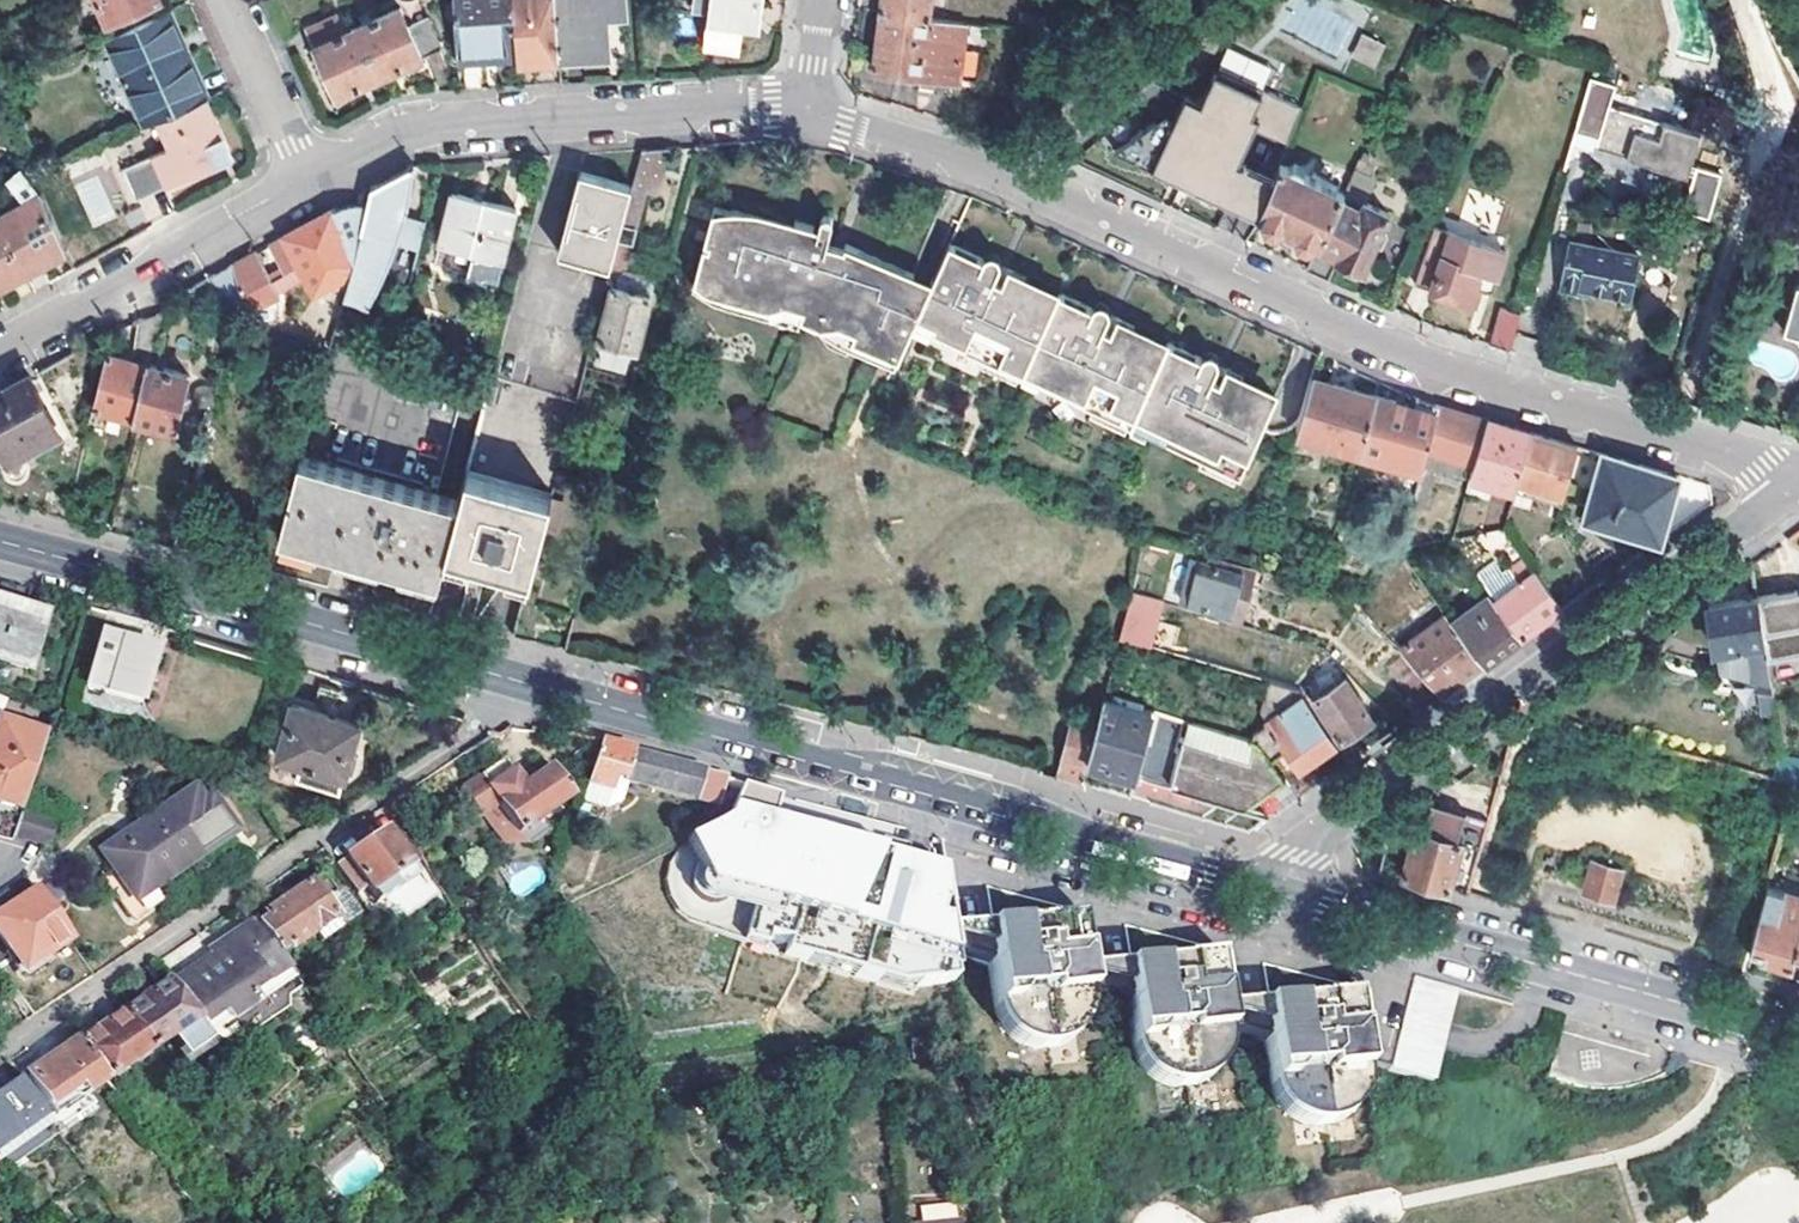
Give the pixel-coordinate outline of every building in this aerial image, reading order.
[(162,0),(161,0),(99,0),(110,24),(162,0)] [(460,55),(522,50),(517,0),(456,0),(460,55)] [(523,63),(560,61),(555,0),(517,0),(522,50),(522,57),(523,63)] [(560,61),(607,57),(605,17),(623,16),(622,0),(555,0),(560,61)] [(708,16),(711,0),(693,0),(692,14),(708,16)] [(762,0),(711,0),(708,16),(705,44),(738,48),(742,21),(759,23),(762,0)] [(883,13),(931,19),(933,0),(884,0),(883,13)] [(358,27),(380,76),(440,48),(426,17),(408,25),(401,8),(371,21),(367,11),(358,15),(363,25),(358,27)] [(206,99),(167,12),(107,39),(125,79),(118,82),(121,88),(128,85),(146,126),(160,120),(206,99)] [(931,19),(883,13),(875,70),(959,81),(967,24),(931,19)] [(339,27),(333,15),(306,27),(337,96),(380,76),(358,27),(351,30),(348,23),(339,27)] [(625,56),(623,16),(605,17),(607,57),(625,56)] [(1350,54),(1356,57),(1367,34),(1361,31),(1350,54)] [(1367,34),(1356,57),(1373,65),(1384,43),(1367,34)] [(460,61),(522,57),(522,50),(460,55),(460,61)] [(1111,151),(1254,218),(1276,164),(1303,99),(1263,81),(1261,86),(1215,65),(1197,103),(1182,96),(1167,131),(1150,123),(1111,151)] [(1687,176),(1688,173),(1695,176),(1688,202),(1710,208),(1719,179),(1697,173),(1689,170),(1700,133),(1583,98),(1571,138),(1595,145),(1594,149),(1598,150),(1687,176)] [(232,156),(206,99),(160,120),(164,129),(175,153),(153,163),(126,175),(140,207),(167,192),(232,156)] [(1150,123),(1167,131),(1172,118),(1163,114),(1150,123)] [(633,184),(612,265),(611,281),(597,336),(592,358),(624,366),(630,345),(635,345),(654,277),(624,269),(646,187),(657,191),(669,146),(642,148),(633,184)] [(0,213),(0,218),(27,274),(67,253),(40,192),(34,177),(26,160),(3,179),(5,183),(0,186),(0,190),(10,208),(0,213)] [(367,205),(333,208),(354,258),(350,271),(345,291),(371,298),(382,281),(396,253),(403,236),(421,240),(426,220),(408,215),(411,206),(415,185),(418,164),(414,164),(374,186),(371,188),(367,205)] [(1276,164),(1254,218),(1316,244),(1341,190),(1276,164)] [(1374,176),(1353,165),(1343,187),(1364,197),(1374,176)] [(612,265),(633,184),(579,170),(558,252),(612,265)] [(79,185),(89,225),(112,219),(101,179),(79,185)] [(1343,187),(1341,190),(1316,244),(1303,269),(1325,279),(1336,256),(1358,267),(1385,214),(1363,201),(1364,197),(1343,187)] [(516,207),(453,191),(435,261),(497,278),(516,207)] [(708,203),(705,214),(721,218),(724,208),(708,203)] [(333,208),(285,235),(297,257),(281,265),(284,270),(271,277),(257,250),(232,264),(242,293),(236,317),(280,293),(278,288),(305,273),(314,290),(350,271),(354,258),(333,208)] [(793,318),(811,325),(832,322),(851,331),(847,339),(879,352),(912,271),(841,243),(840,246),(837,254),(819,248),(822,240),(829,219),(829,216),(825,214),(821,214),(817,218),(814,225),(788,218),(787,224),(724,208),(721,218),(705,214),(688,273),(712,282),(710,291),(760,306),(779,300),(797,307),(793,318)] [(27,274),(0,218),(0,288),(27,274)] [(1492,281),(1502,247),(1432,225),(1412,282),(1454,295),(1455,292),(1471,299),(1476,284),(1478,277),(1492,281)] [(840,246),(822,240),(819,248),(837,254),(840,246)] [(1637,255),(1567,241),(1557,283),(1562,291),(1571,293),(1578,286),(1588,288),(1629,296),(1637,255)] [(1041,375),(1038,384),(1091,408),(1095,400),(1150,425),(1147,433),(1199,457),(1202,448),(1242,467),(1273,398),(1233,380),(1219,373),(1216,379),(1204,374),(1209,362),(1204,360),(1166,343),(1163,348),(1124,330),(1111,324),(1108,330),(1096,325),(1101,313),(1094,310),(1056,293),(1054,298),(1017,281),(1003,275),(1000,282),(988,276),(993,265),(986,261),(948,244),(933,279),(915,317),(932,325),(928,334),(983,359),(987,350),(1041,375)] [(989,253),(986,261),(993,265),(988,276),(1000,282),(1003,275),(1017,281),(1023,267),(1004,259),(1004,256),(1004,253),(1002,251),(999,250),(997,249),(994,249),(991,251),(989,253)] [(232,264),(210,276),(222,317),(236,317),(242,293),(232,264)] [(933,279),(912,271),(879,352),(847,339),(851,331),(832,322),(811,325),(809,331),(814,333),(826,339),(843,346),(893,367),(907,335),(915,317),(933,279)] [(791,324),(793,318),(797,307),(779,300),(760,306),(710,291),(712,282),(688,273),(689,280),(693,286),(697,292),(703,298),(710,302),(715,304),(791,324)] [(1476,284),(1489,288),(1492,281),(1478,277),(1476,284)] [(1796,281),(1784,321),(1798,325),(1798,282),(1796,281)] [(1578,286),(1571,293),(1586,296),(1588,288),(1578,286)] [(1097,302),(1094,310),(1101,313),(1096,325),(1108,330),(1111,324),(1124,330),(1129,317),(1112,310),(1112,307),(1111,304),(1109,302),(1106,300),(1103,300),(1100,301),(1097,302)] [(1506,350),(1517,313),(1497,307),(1485,344),(1506,350)] [(132,357),(106,351),(94,402),(137,413),(150,363),(163,313),(142,317),(132,357)] [(357,321),(339,316),(333,342),(357,321)] [(932,325),(915,317),(907,335),(925,343),(928,334),(932,325)] [(1784,321),(1782,327),(1798,332),(1798,325),(1784,321)] [(444,547),(458,496),(436,490),(455,413),(456,405),(455,398),(454,393),(450,388),(445,387),(449,373),(389,358),(330,344),(278,533),(437,574),(444,547)] [(987,350),(983,359),(980,368),(1034,392),(1038,384),(1041,375),(987,350)] [(1206,355),(1204,360),(1209,362),(1204,374),(1216,379),(1219,373),(1233,380),(1237,368),(1221,362),(1221,359),(1220,356),(1219,354),(1216,352),(1214,352),(1211,352),(1208,353),(1206,355)] [(189,373),(150,363),(137,413),(176,422),(189,373)] [(0,390),(0,439),(9,455),(58,428),(29,374),(0,390)] [(488,382),(458,496),(444,547),(531,570),(576,396),(491,375),(488,382)] [(1311,377),(1296,434),(1358,451),(1375,395),(1311,377)] [(1413,406),(1375,395),(1358,451),(1421,469),(1439,405),(1416,397),(1413,406)] [(1095,400),(1091,408),(1088,417),(1143,442),(1147,433),(1150,425),(1095,400)] [(1437,452),(1474,463),(1487,419),(1447,407),(1439,405),(1421,469),(1412,499),(1423,502),(1437,452)] [(1513,487),(1515,482),(1529,431),(1508,425),(1487,419),(1474,463),(1470,476),(1513,487)] [(1548,436),(1529,431),(1515,482),(1562,496),(1577,445),(1548,436)] [(1202,448),(1199,457),(1195,465),(1234,483),(1242,467),(1202,448)] [(1676,474),(1601,452),(1583,516),(1658,537),(1676,474)] [(1515,482),(1513,487),(1560,502),(1562,496),(1515,482)] [(1246,566),(1210,558),(1209,562),(1195,558),(1185,601),(1234,613),(1246,566)] [(1523,559),(1485,585),(1491,594),(1495,599),(1533,573),(1523,559)] [(1533,573),(1495,599),(1520,636),(1541,621),(1558,609),(1533,573)] [(0,581),(0,661),(26,669),(40,617),(22,611),(28,589),(1,581),(0,581)] [(1756,593),(1766,653),(1798,654),(1798,589),(1756,593)] [(1149,595),(1131,590),(1119,638),(1136,643),(1149,595)] [(1766,653),(1756,593),(1710,601),(1720,666),(1760,671),(1754,684),(1771,681),(1770,674),(1766,653)] [(1491,594),(1450,618),(1482,663),(1503,648),(1520,636),(1495,599),(1491,594)] [(144,621),(108,611),(85,686),(141,702),(162,626),(144,621)] [(1446,612),(1398,645),(1403,651),(1442,691),(1447,688),(1482,663),(1450,618),(1446,612)] [(1442,691),(1403,651),(1386,663),(1419,708),(1442,691)] [(1766,653),(1770,674),(1798,676),(1798,654),(1766,653)] [(1340,737),(1335,740),(1349,759),(1363,748),(1351,730),(1372,716),(1368,710),(1371,707),(1368,701),(1364,704),(1346,676),(1315,697),(1340,737)] [(1289,750),(1272,762),(1296,796),(1319,780),(1305,760),(1335,740),(1300,688),(1292,694),(1296,701),(1268,720),(1289,750)] [(361,713),(294,693),(277,754),(301,761),(296,776),(329,786),(334,770),(343,773),(361,713)] [(1152,713),(1153,712),(1103,698),(1095,731),(1086,762),(1148,779),(1207,795),(1263,811),(1274,812),(1295,797),(1271,763),(1255,741),(1152,713)] [(43,736),(0,723),(0,804),(18,810),(20,804),(43,736)] [(1086,762),(1095,731),(1072,725),(1059,777),(1081,783),(1086,762)] [(573,775),(590,780),(601,742),(584,737),(573,775)] [(590,780),(588,787),(610,792),(615,779),(716,807),(725,779),(601,742),(590,780)] [(509,760),(467,789),(487,818),(501,808),(524,838),(578,798),(556,768),(539,780),(535,774),(527,773),(521,777),(509,760)] [(771,794),(741,785),(732,820),(690,843),(703,866),(701,867),(699,869),(697,872),(695,875),(693,881),(694,888),(696,894),(700,899),(704,902),(708,904),(713,905),(717,905),(721,904),(725,902),(728,900),(731,898),(733,894),(754,900),(746,926),(786,939),(783,950),(804,956),(807,945),(856,960),(852,971),(875,978),(878,967),(914,978),(914,982),(951,978),(951,974),(939,871),(765,816),(771,794)] [(404,796),(383,810),(401,836),(421,822),(404,796)] [(1436,802),(1428,800),(1421,829),(1429,831),(1436,802)] [(1402,875),(1445,887),(1459,839),(1477,844),(1486,815),(1436,802),(1429,831),(1421,829),(1417,845),(1410,843),(1402,875)] [(57,815),(20,804),(18,810),(9,837),(41,846),(57,815)] [(132,900),(149,888),(198,855),(165,805),(98,850),(121,884),(132,900)] [(524,838),(501,808),(487,818),(508,847),(531,847),(524,838)] [(385,836),(336,870),(356,899),(366,892),(377,907),(397,894),(392,885),(410,872),(385,836)] [(951,852),(956,950),(1002,962),(1004,1017),(1009,1028),(1017,1036),(1024,1043),(1035,1051),(1060,1050),(1068,1048),(1085,1042),(1092,1032),(1093,1024),(1095,988),(1137,999),(1143,1045),(1148,1061),(1155,1070),(1163,1080),(1178,1085),(1195,1088),(1206,1084),(1216,1080),(1225,1072),(1234,1059),(1240,1041),(1242,1028),(1280,1039),(1285,1090),(1291,1104),(1298,1113),(1308,1117),(1322,1120),(1338,1121),(1350,1120),(1357,1114),(1366,1104),(1380,1066),(1390,1069),(1403,1073),(1428,982),(1355,963),(1207,922),(1059,881),(951,852)] [(1592,859),(1583,891),(1613,899),(1623,868),(1592,859)] [(318,937),(323,945),(360,919),(343,894),(336,898),(322,879),(266,917),(270,922),(261,929),(280,955),(289,949),(293,954),(318,937)] [(132,900),(121,884),(106,894),(125,923),(158,901),(149,888),(132,900)] [(1767,884),(1750,948),(1768,953),(1791,959),(1798,930),(1798,893),(1767,884)] [(38,891),(0,916),(0,932),(23,968),(68,938),(38,891)] [(243,991),(285,963),(280,955),(261,929),(254,919),(205,952),(211,961),(173,987),(204,1032),(233,1013),(219,993),(238,982),(243,991)] [(1791,959),(1798,962),(1798,930),(1791,959)] [(303,989),(285,963),(243,991),(238,982),(219,993),(233,1013),(243,1028),(303,989)] [(1445,1084),(1453,1056),(1469,993),(1428,982),(1403,1073),(1445,1084)] [(125,1014),(153,1053),(172,1041),(187,1063),(213,1044),(204,1032),(173,987),(170,983),(125,1014)] [(109,1084),(153,1053),(125,1014),(82,1044),(109,1084)] [(79,1087),(87,1099),(109,1084),(82,1044),(81,1042),(45,1067),(29,1078),(49,1107),(79,1087)] [(52,1128),(21,1083),(7,1092),(0,1097),(0,1163),(52,1128)] [(58,1119),(87,1099),(79,1087),(49,1107),(58,1119)] [(30,1222),(49,1222),(56,1218),(49,1207),(29,1221),(30,1222)]
